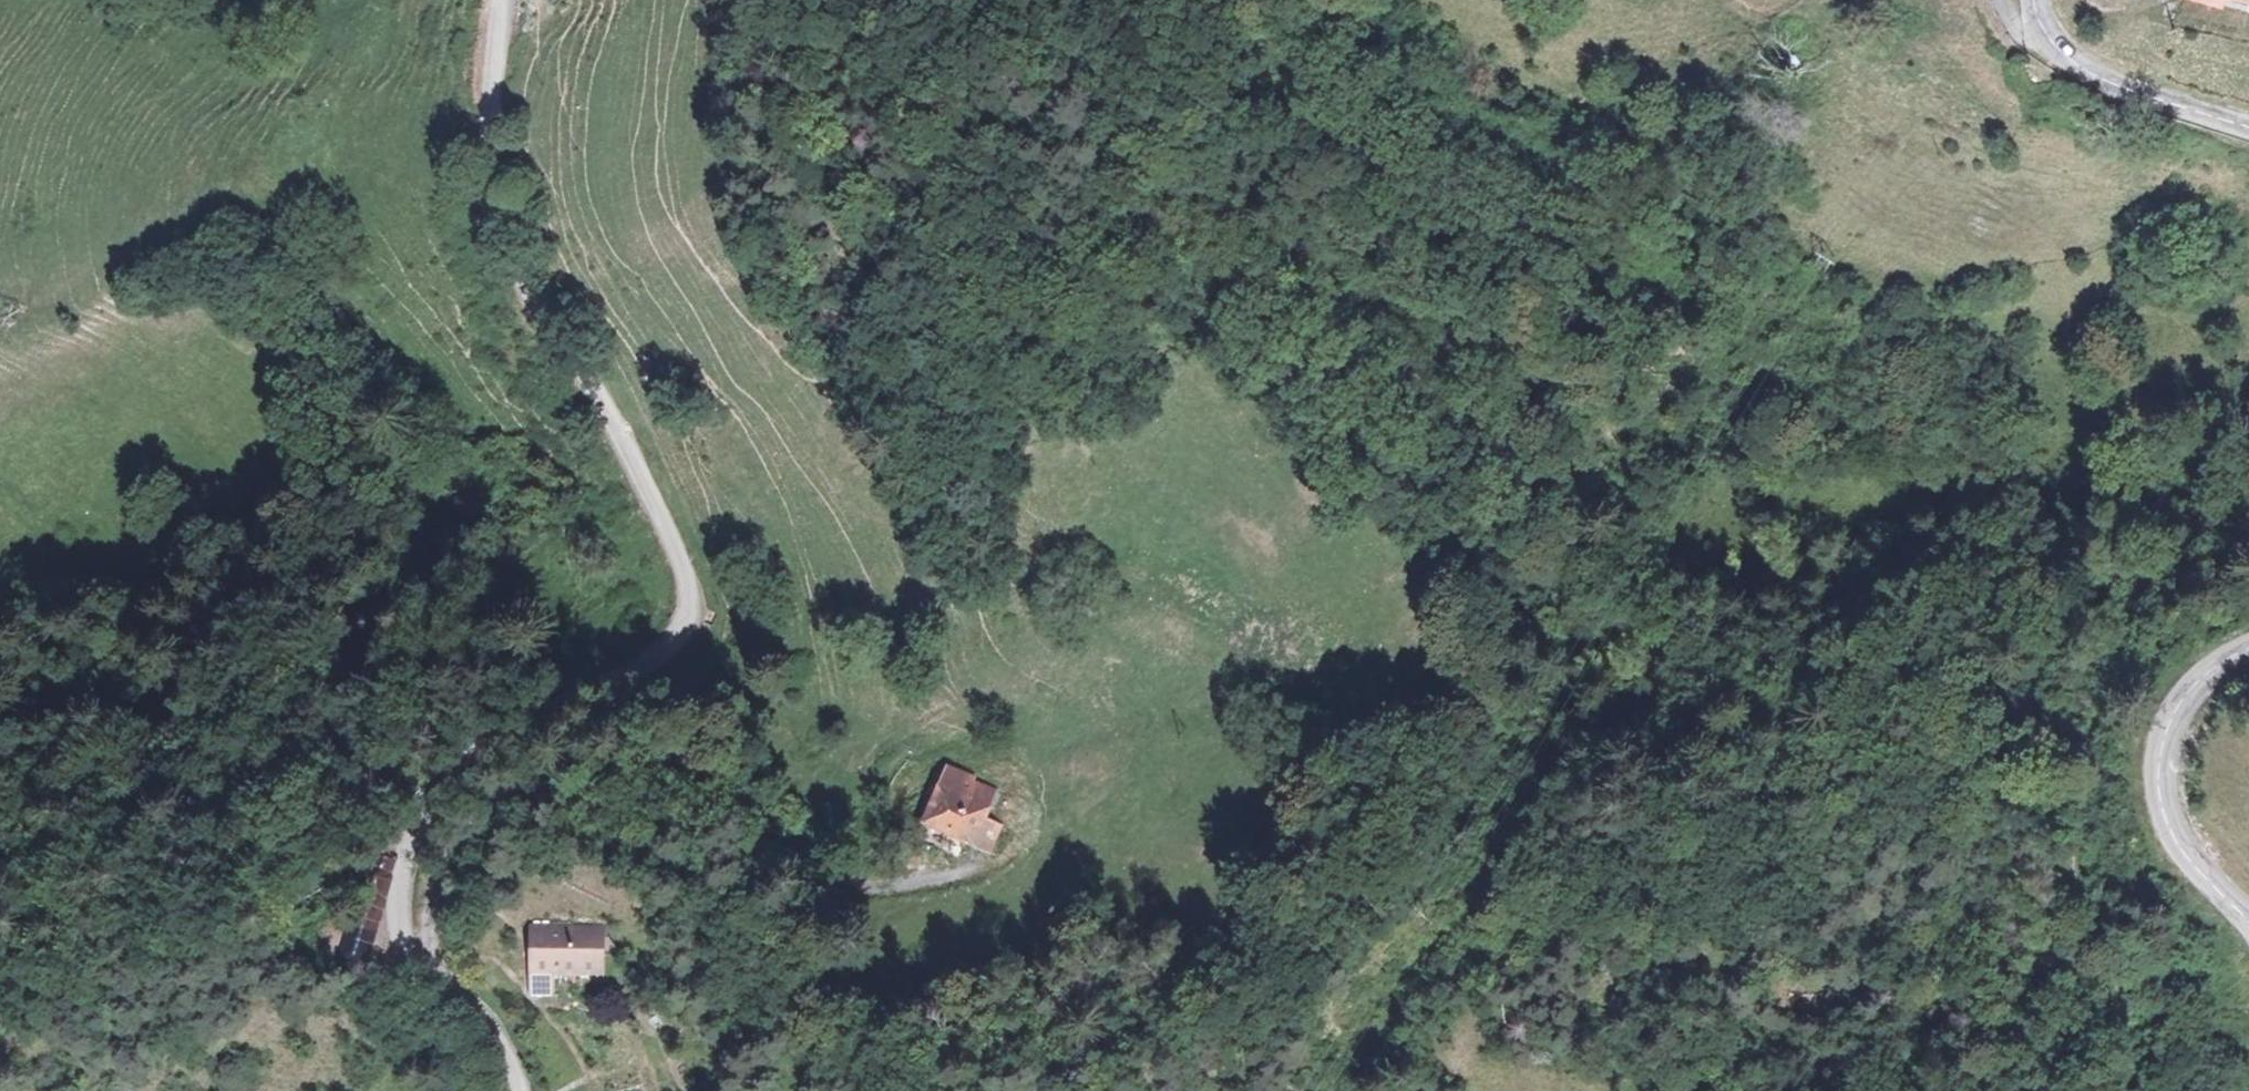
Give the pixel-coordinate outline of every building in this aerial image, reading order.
[(997,791),(947,772),(926,824),(994,849),(1007,822),(988,814),(997,791)] [(601,924),(528,926),(529,998),(553,997),(554,988),(577,988),(578,974),(602,973),(601,924)]
